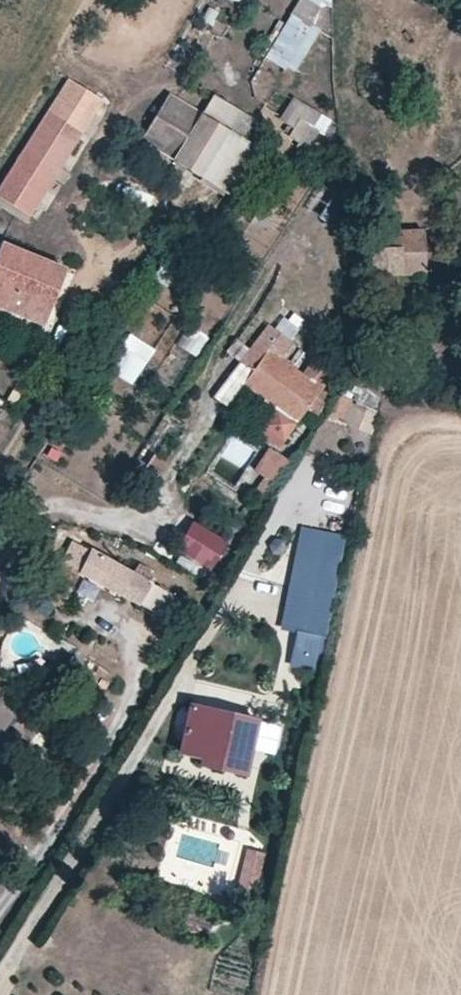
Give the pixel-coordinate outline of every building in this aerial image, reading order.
[(264,53),(289,67),(329,0),(296,0),(264,53)] [(0,185),(0,197),(29,215),(101,99),(69,79),(0,185)] [(276,125),(317,142),(330,110),(290,93),(276,125)] [(200,176),(228,132),(177,101),(150,145),(200,176)] [(422,229),(368,233),(371,290),(396,289),(395,276),(425,274),(422,229)] [(0,243),(0,307),(42,324),(65,268),(1,242),(0,243)] [(197,353),(209,332),(191,321),(179,343),(197,353)] [(254,366),(243,383),(297,422),(320,387),(280,359),(291,342),(267,325),(244,359),(254,366)] [(132,382),(155,346),(128,328),(104,364),(132,382)] [(170,350),(155,375),(169,384),(184,359),(170,350)] [(315,379),(329,369),(318,354),(304,364),(315,379)] [(337,396),(332,419),(373,427),(377,404),(337,396)] [(274,452),(260,473),(274,482),(287,460),(274,452)] [(334,490),(329,515),(348,518),(353,493),(334,490)] [(280,624),(297,627),(292,657),(320,662),(343,529),(298,521),(280,624)] [(193,524),(176,545),(201,567),(219,546),(193,524)] [(93,550),(79,572),(171,621),(181,599),(150,580),(93,550)] [(61,607),(79,572),(60,560),(41,596),(61,607)] [(81,579),(76,593),(93,600),(98,585),(81,579)] [(190,698),(179,746),(201,751),(200,759),(248,770),(260,714),(190,698)] [(253,895),(266,850),(248,845),(235,891),(253,895)]
